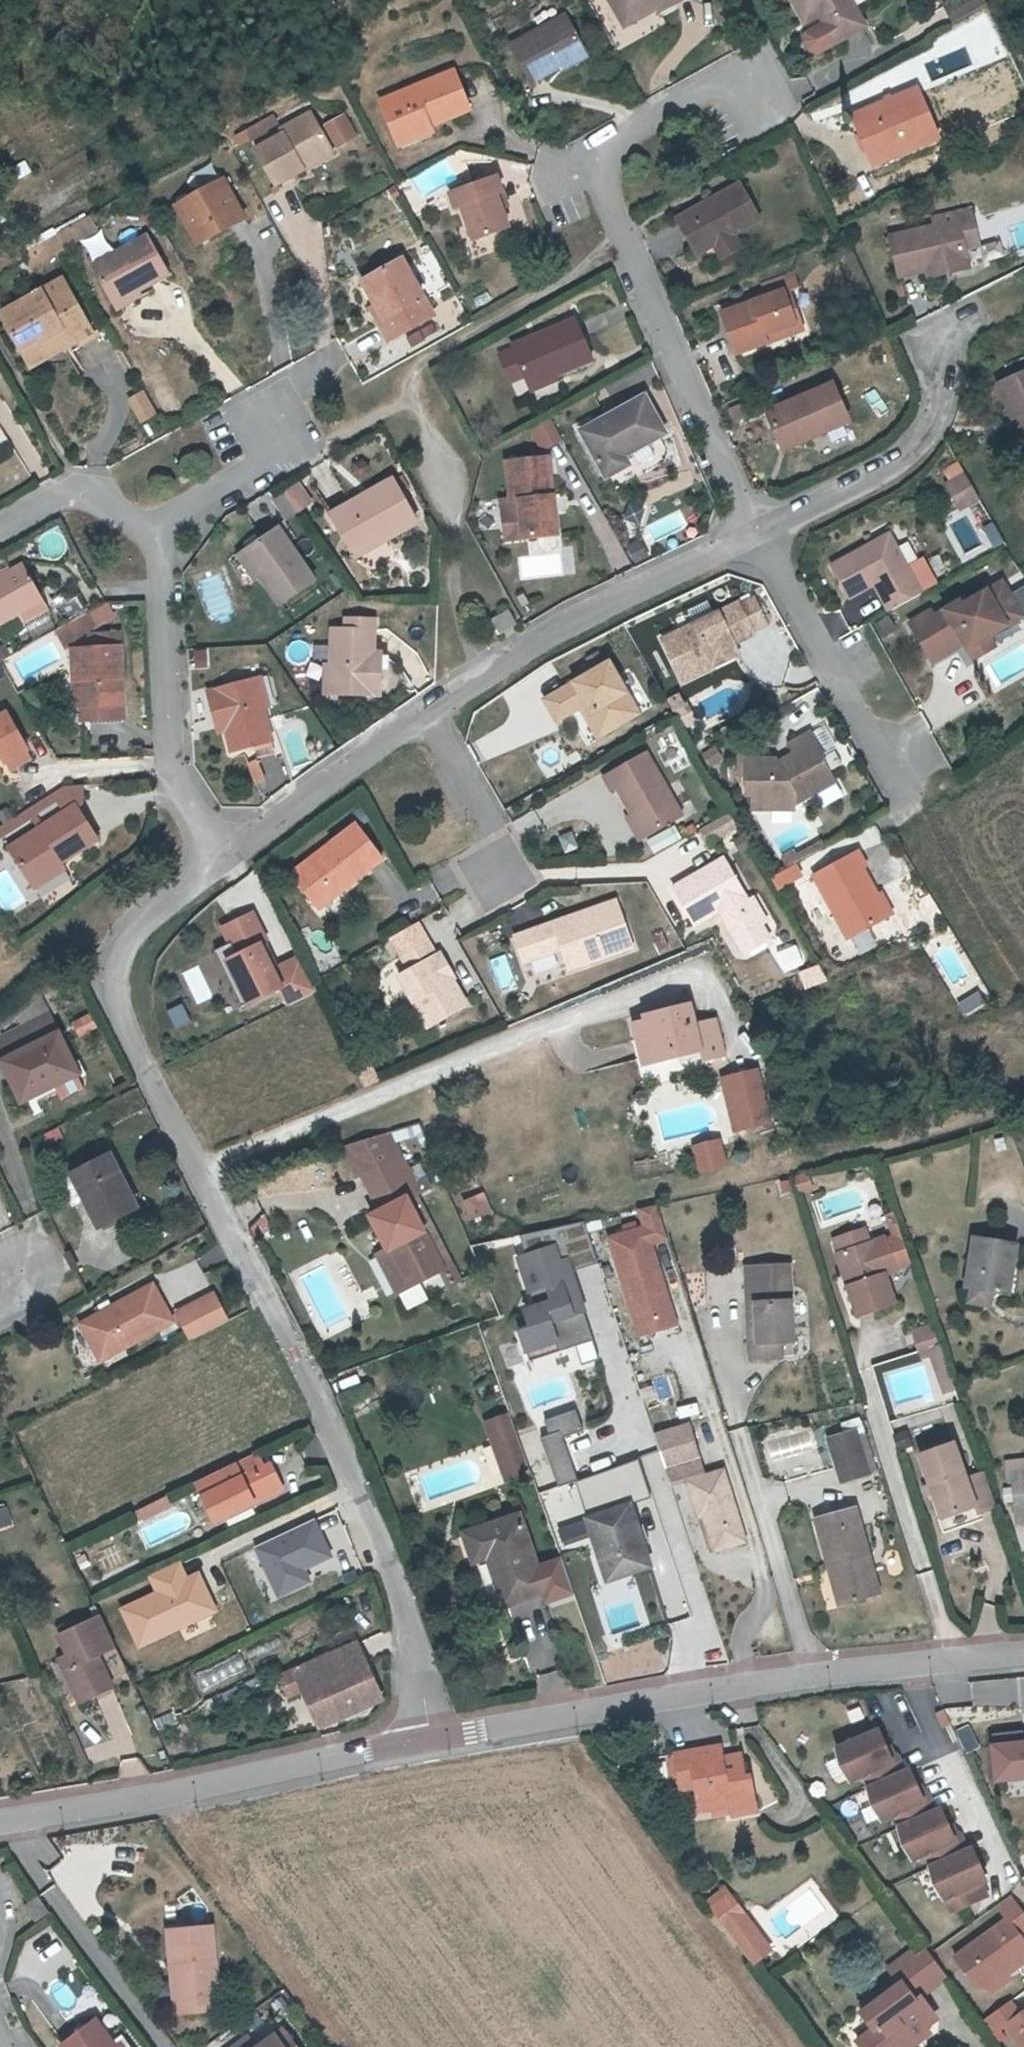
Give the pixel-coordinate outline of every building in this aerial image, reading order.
[(669,17),(670,19),(699,3),(698,0),(617,0),(631,27),(665,9),(669,17)] [(833,21),(849,49),(878,33),(860,0),(802,0),(817,29),(833,21)] [(994,0),(985,0),(957,15),(966,30),(1000,12),(994,0)] [(636,35),(669,17),(665,9),(631,27),(636,35)] [(567,75),(595,60),(576,22),(521,52),(541,89),(567,75)] [(599,67),(595,60),(567,75),(571,83),(599,67)] [(405,151),(441,138),(438,130),(477,114),(461,75),(420,93),(424,103),(392,115),(405,151)] [(388,106),(392,115),(424,103),(420,93),(388,106)] [(912,143),(917,158),(946,147),(928,96),(862,119),(875,156),(912,143)] [(308,167),(337,150),(317,115),(287,132),(290,136),(261,151),(282,188),(311,173),(308,167)] [(912,143),(875,156),(880,171),(917,158),(912,143)] [(340,157),(337,150),(308,167),(311,173),(340,157)] [(463,215),(470,212),(482,248),(517,235),(505,200),(510,199),(505,183),(458,198),(463,215)] [(741,185),(677,221),(699,259),(763,224),(741,185)] [(237,196),(188,221),(211,264),(259,237),(237,196)] [(964,220),(966,229),(969,229),(976,258),(992,255),(983,217),(964,220)] [(954,272),(956,282),(980,276),(976,258),(969,229),(966,229),(899,244),(908,282),(935,277),(954,272)] [(831,250),(846,244),(841,234),(841,232),(827,239),(831,250)] [(117,302),(151,284),(173,272),(152,234),(96,263),(117,302)] [(390,322),(382,326),(393,346),(440,320),(408,262),(369,283),(381,307),(390,322)] [(937,286),(956,282),(954,272),(935,277),(937,286)] [(773,341),(811,328),(800,296),(808,293),(803,277),(772,288),(774,294),(778,303),(765,307),(730,319),(745,362),(777,351),(773,341)] [(66,280),(52,287),(74,293),(66,280)] [(155,292),(151,284),(117,302),(122,310),(155,292)] [(71,341),(79,343),(96,333),(74,293),(52,287),(13,309),(24,330),(20,331),(18,336),(30,356),(48,345),(60,348),(71,341)] [(778,303),(774,294),(762,298),(765,307),(778,303)] [(390,322),(381,307),(375,311),(382,326),(390,322)] [(5,314),(18,336),(20,331),(24,330),(13,309),(5,314)] [(532,382),(536,392),(562,382),(600,367),(583,328),(520,353),(521,355),(524,362),(532,382)] [(773,341),(777,351),(814,338),(811,328),(773,341)] [(100,330),(96,333),(79,343),(83,350),(105,338),(100,330)] [(36,367),(79,343),(71,341),(60,348),(48,345),(30,356),(36,367)] [(524,362),(521,355),(507,361),(518,387),(532,382),(524,362)] [(1002,382),(1010,399),(1017,416),(1023,413),(1023,372),(1002,382)] [(166,377),(149,382),(157,411),(173,407),(166,377)] [(562,382),(536,392),(539,399),(566,389),(562,382)] [(1003,402),(1010,399),(1002,382),(996,386),(1003,402)] [(140,390),(123,398),(137,424),(153,416),(140,390)] [(819,441),(820,446),(858,430),(841,392),(775,420),(789,453),(819,441)] [(586,438),(613,485),(637,472),(631,463),(673,440),(653,403),(586,438)] [(756,410),(738,417),(742,427),(760,420),(756,410)] [(532,448),(557,443),(553,422),(528,426),(532,448)] [(821,450),(820,446),(819,441),(789,453),(793,462),(821,450)] [(525,506),(529,546),(563,541),(554,465),(511,469),(515,507),(525,506)] [(992,506),(979,484),(962,495),(975,516),(992,506)] [(384,538),(389,548),(422,529),(399,486),(337,521),(355,554),(384,538)] [(292,526),(304,519),(289,497),(278,504),(292,526)] [(515,507),(519,547),(529,546),(525,506),(515,507)] [(993,522),(982,525),(988,546),(1000,543),(993,522)] [(246,557),(264,583),(282,611),(318,587),(281,533),(246,557)] [(880,588),(896,616),(928,597),(894,537),(836,570),(854,603),(880,588)] [(361,564),(389,548),(384,538),(355,554),(361,564)] [(639,538),(624,544),(632,563),(647,556),(639,538)] [(257,588),(264,583),(246,557),(238,562),(257,588)] [(26,565),(0,579),(0,627),(21,616),(25,623),(51,609),(46,602),(47,602),(26,565)] [(212,622),(232,614),(217,574),(196,582),(212,622)] [(942,665),(964,652),(961,648),(972,642),(984,663),(1005,650),(999,640),(1023,625),(1023,596),(1021,598),(1013,585),(974,608),(971,604),(945,619),(942,614),(920,627),(942,665)] [(743,611),(756,638),(771,631),(757,604),(743,611)] [(713,662),(738,650),(757,640),(756,638),(743,611),(742,608),(664,647),(686,689),(718,673),(713,662)] [(512,618),(496,627),(504,641),(520,633),(512,618)] [(347,622),(346,636),(375,638),(377,624),(347,622)] [(324,668),(333,669),(334,636),(325,635),(324,668)] [(374,675),(375,655),(375,638),(346,636),(334,636),(333,669),(332,699),(383,701),(383,675),(374,675)] [(85,682),(87,710),(88,725),(127,722),(126,706),(123,650),(122,638),(120,637),(94,638),(92,640),(93,652),(89,653),(75,654),(75,683),(85,682)] [(189,650),(191,670),(208,668),(206,648),(189,650)] [(743,661),(738,650),(713,662),(718,673),(743,661)] [(384,656),(375,655),(374,675),(383,675),(384,656)] [(585,708),(603,738),(640,717),(609,665),(562,693),(544,703),(557,725),(575,714),(580,711),(585,708)] [(77,710),(87,710),(85,682),(75,683),(77,710)] [(266,684),(258,687),(267,719),(274,716),(266,684)] [(224,722),(230,741),(235,761),(258,755),(261,764),(277,760),(275,750),(267,719),(258,687),(211,700),(217,723),(224,722)] [(598,742),(603,738),(585,708),(580,711),(598,742)] [(679,718),(681,723),(690,718),(688,713),(679,718)] [(4,759),(12,774),(35,762),(8,714),(0,718),(0,752),(4,759)] [(690,718),(681,723),(689,735),(697,730),(690,718)] [(221,743),(230,741),(224,722),(217,723),(221,743)] [(802,797),(837,778),(829,763),(832,762),(818,738),(796,750),(803,762),(787,771),(783,765),(753,764),(753,799),(759,799),(759,814),(802,815),(802,809),(802,797)] [(649,756),(605,781),(614,796),(619,792),(634,818),(647,841),(686,819),(649,756)] [(256,763),(246,767),(256,792),(266,788),(256,763)] [(842,787),(837,778),(802,797),(802,809),(842,787)] [(79,806),(81,809),(86,806),(88,788),(69,790),(79,806)] [(33,884),(64,865),(100,842),(81,809),(79,806),(69,790),(65,790),(31,811),(35,818),(42,829),(11,848),(33,884)] [(31,811),(0,831),(0,839),(35,818),(31,811)] [(734,816),(708,831),(716,845),(742,830),(734,816)] [(642,844),(647,841),(634,818),(629,821),(642,844)] [(342,887),(345,892),(384,863),(357,827),(292,876),(315,907),(342,887)] [(897,922),(885,901),(870,873),(874,872),(866,857),(822,881),(856,944),(897,922)] [(798,859),(787,864),(792,874),(799,870),(803,868),(798,859)] [(766,927),(753,905),(727,862),(683,889),(677,892),(700,930),(707,926),(724,916),(745,950),(770,934),(766,927)] [(68,872),(64,865),(33,884),(38,892),(68,872)] [(19,900),(7,870),(0,873),(0,908),(19,900)] [(792,874),(773,884),(780,896),(806,882),(799,870),(792,874)] [(319,912),(345,892),(342,887),(315,907),(319,912)] [(889,898),(885,901),(897,922),(901,920),(889,898)] [(758,902),(753,905),(766,927),(772,924),(758,902)] [(224,942),(213,947),(239,1004),(275,987),(283,1005),(313,991),(295,952),(276,961),(251,907),(215,924),(224,942)] [(558,938),(555,929),(516,943),(524,969),(562,955),(570,977),(633,956),(617,908),(582,921),(585,929),(558,938)] [(582,921),(555,929),(558,938),(585,929),(582,921)] [(775,942),(770,934),(745,950),(749,958),(775,942)] [(454,984),(439,960),(431,945),(406,961),(414,974),(404,981),(434,1032),(473,1009),(457,983),(454,984)] [(508,952),(489,957),(497,991),(516,986),(508,952)] [(445,956),(439,960),(454,984),(457,983),(459,981),(445,956)] [(819,963),(799,966),(802,983),(821,980),(819,963)] [(197,965),(182,972),(196,1003),(211,996),(197,965)] [(963,1011),(983,1003),(978,991),(958,999),(963,1011)] [(37,993),(0,1023),(0,1033),(43,1000),(37,993)] [(180,1001),(164,1008),(173,1028),(189,1020),(180,1001)] [(677,1051),(704,1044),(699,1025),(694,1006),(651,1017),(652,1022),(638,1027),(648,1064),(678,1057),(677,1051)] [(76,1036),(96,1028),(89,1010),(69,1018),(76,1036)] [(56,1025),(53,1018),(0,1042),(0,1046),(2,1051),(56,1025)] [(719,1019),(699,1025),(704,1044),(706,1053),(708,1059),(728,1054),(719,1019)] [(81,1080),(56,1025),(2,1051),(27,1104),(58,1090),(81,1080)] [(706,1053),(704,1044),(677,1051),(678,1057),(679,1060),(706,1053)] [(735,1078),(747,1127),(771,1121),(759,1072),(735,1078)] [(747,1127),(735,1078),(726,1080),(739,1129),(747,1127)] [(88,1095),(81,1080),(58,1090),(64,1106),(88,1095)] [(399,1137),(404,1146),(425,1141),(446,1189),(452,1187),(430,1129),(399,1137)] [(691,1141),(700,1170),(725,1162),(717,1134),(691,1141)] [(404,1146),(399,1137),(398,1137),(349,1149),(362,1174),(367,1172),(370,1179),(388,1214),(383,1217),(378,1220),(393,1251),(407,1279),(412,1288),(443,1272),(449,1269),(448,1267),(424,1217),(416,1202),(427,1198),(429,1197),(423,1185),(433,1180),(427,1167),(417,1173),(411,1160),(408,1154),(404,1146)] [(94,1197),(88,1200),(102,1229),(140,1210),(112,1156),(82,1173),(94,1197)] [(94,1197),(82,1173),(65,1182),(79,1206),(88,1202),(88,1200),(94,1197)] [(423,1185),(429,1197),(439,1191),(433,1180),(423,1185)] [(458,1200),(469,1221),(491,1210),(481,1189),(458,1200)] [(456,1273),(463,1285),(468,1283),(458,1265),(427,1198),(416,1202),(424,1217),(448,1267),(449,1269),(443,1272),(446,1277),(456,1273)] [(647,1216),(607,1227),(638,1334),(678,1322),(647,1216)] [(841,1242),(845,1255),(872,1246),(867,1233),(841,1242)] [(574,1260),(589,1254),(582,1235),(567,1241),(574,1260)] [(876,1244),(888,1278),(900,1274),(899,1271),(914,1266),(904,1237),(889,1242),(888,1240),(876,1244)] [(975,1238),(966,1286),(1009,1294),(1018,1245),(975,1238)] [(564,1241),(516,1255),(531,1303),(507,1310),(523,1362),(594,1341),(564,1241)] [(857,1287),(851,1289),(862,1320),(898,1307),(876,1244),(872,1246),(845,1255),(857,1287)] [(407,1279),(393,1251),(382,1258),(401,1293),(412,1288),(407,1279)] [(839,1257),(851,1289),(857,1287),(845,1255),(839,1257)] [(795,1269),(781,1270),(781,1305),(796,1305),(795,1269)] [(781,1305),(781,1270),(758,1270),(749,1270),(750,1309),(758,1309),(758,1323),(750,1323),(752,1361),(787,1362),(787,1345),(798,1346),(796,1305),(781,1305)] [(453,1290),(463,1285),(456,1273),(446,1277),(453,1290)] [(150,1317),(170,1308),(160,1290),(89,1327),(98,1344),(150,1317)] [(220,1299),(185,1317),(198,1344),(233,1326),(220,1299)] [(150,1317),(98,1344),(108,1362),(179,1324),(170,1308),(150,1317)] [(940,1335),(937,1330),(919,1336),(920,1341),(940,1335)] [(940,1335),(920,1341),(925,1355),(945,1349),(940,1335)] [(941,1379),(954,1375),(945,1351),(945,1349),(925,1355),(923,1356),(926,1364),(935,1362),(941,1379)] [(954,1375),(941,1379),(950,1402),(963,1397),(958,1385),(954,1375)] [(575,1407),(543,1418),(548,1431),(540,1434),(557,1484),(576,1478),(562,1435),(582,1429),(575,1407)] [(514,1421),(491,1429),(499,1450),(522,1442),(514,1421)] [(694,1432),(661,1443),(672,1475),(705,1464),(694,1432)] [(861,1436),(835,1444),(847,1487),(874,1477),(861,1436)] [(522,1442),(499,1450),(512,1488),(535,1479),(522,1442)] [(934,1484),(938,1495),(946,1518),(979,1508),(982,1516),(1003,1509),(999,1497),(991,1474),(970,1481),(957,1447),(925,1458),(934,1484)] [(262,1458),(202,1486),(221,1526),(258,1508),(287,1495),(275,1470),(268,1473),(262,1458)] [(1010,1462),(1012,1477),(1017,1476),(1020,1513),(1023,1513),(1023,1461),(1010,1462)] [(711,1483),(705,1464),(672,1475),(677,1493),(693,1488),(711,1483)] [(751,1548),(737,1502),(729,1477),(711,1483),(693,1488),(704,1524),(710,1522),(721,1558),(751,1548)] [(938,1495),(934,1484),(924,1487),(927,1499),(938,1495)] [(172,1501),(137,1518),(142,1527),(147,1525),(149,1527),(178,1514),(172,1501)] [(593,1528),(636,1514),(631,1502),(590,1515),(593,1528)] [(0,1505),(0,1530),(13,1525),(4,1504),(0,1505)] [(261,1515),(258,1508),(221,1526),(224,1532),(261,1515)] [(629,1568),(633,1581),(654,1574),(636,1514),(593,1528),(609,1575),(629,1568)] [(823,1531),(838,1580),(845,1578),(856,1611),(887,1602),(862,1519),(823,1531)] [(478,1567),(492,1563),(508,1611),(549,1598),(524,1523),(468,1542),(478,1567)] [(629,1568),(609,1575),(613,1587),(633,1581),(629,1568)] [(845,1578),(838,1580),(848,1613),(856,1611),(845,1578)] [(78,1671),(71,1674),(86,1709),(120,1694),(103,1659),(121,1651),(107,1622),(64,1641),(72,1658),(78,1671)] [(362,1651),(301,1677),(323,1727),(384,1701),(362,1651)] [(238,1654),(194,1671),(200,1688),(245,1671),(238,1654)] [(78,1671),(72,1658),(64,1662),(71,1674),(78,1671)] [(947,1711),(939,1715),(945,1729),(953,1725),(947,1711)] [(882,1730),(842,1747),(855,1778),(868,1772),(873,1786),(871,1786),(884,1818),(897,1812),(903,1825),(901,1826),(914,1858),(927,1852),(933,1865),(931,1866),(944,1897),(945,1896),(951,1910),(985,1897),(979,1883),(984,1880),(972,1850),(967,1852),(961,1838),(955,1840),(942,1810),(937,1812),(931,1798),(925,1801),(912,1770),(907,1772),(901,1758),(894,1760),(882,1730)] [(989,1742),(992,1779),(1023,1777),(1023,1739),(989,1742)] [(747,1778),(746,1771),(742,1744),(681,1751),(685,1781),(686,1786),(701,1784),(704,1808),(716,1806),(733,1803),(735,1813),(760,1810),(756,1777),(747,1778)] [(685,1781),(681,1751),(672,1752),(675,1782),(685,1781)] [(733,1803),(716,1806),(718,1815),(735,1813),(733,1803)] [(51,1903),(39,1886),(25,1894),(37,1912),(51,1903)] [(725,1888),(707,1901),(711,1907),(729,1894),(725,1888)] [(729,1894),(711,1907),(725,1925),(742,1912),(729,1894)] [(1010,1896),(996,1906),(1006,1920),(954,1957),(975,1988),(986,1990),(1006,1975),(1023,1962),(1023,1944),(1017,1934),(1023,1929),(1023,1916),(1010,1896)] [(725,1925),(752,1963),(769,1950),(742,1912),(725,1925)] [(181,1961),(184,2012),(222,2010),(216,1925),(171,1928),(173,1962),(181,1961)] [(924,1944),(889,1969),(900,1986),(862,2012),(875,2031),(858,2043),(861,2046),(911,2046),(930,2033),(925,2027),(931,2023),(933,2014),(922,1996),(948,1978),(924,1944)] [(176,2013),(184,2012),(181,1961),(173,1962),(176,2013)] [(1006,1975),(986,1990),(990,1994),(1010,1979),(1006,1975)] [(980,2022),(990,2036),(1003,2026),(1017,2046),(1023,2046),(1023,2012),(1018,2016),(1009,2002),(980,2022)] [(115,2039),(111,2034),(95,2011),(60,2037),(67,2046),(120,2046),(115,2039)] [(121,2027),(111,2034),(115,2039),(120,2046),(135,2046),(121,2027)] [(286,2029),(260,2046),(298,2046),(286,2029)] [(249,2034),(230,2046),(259,2046),(249,2034)]
